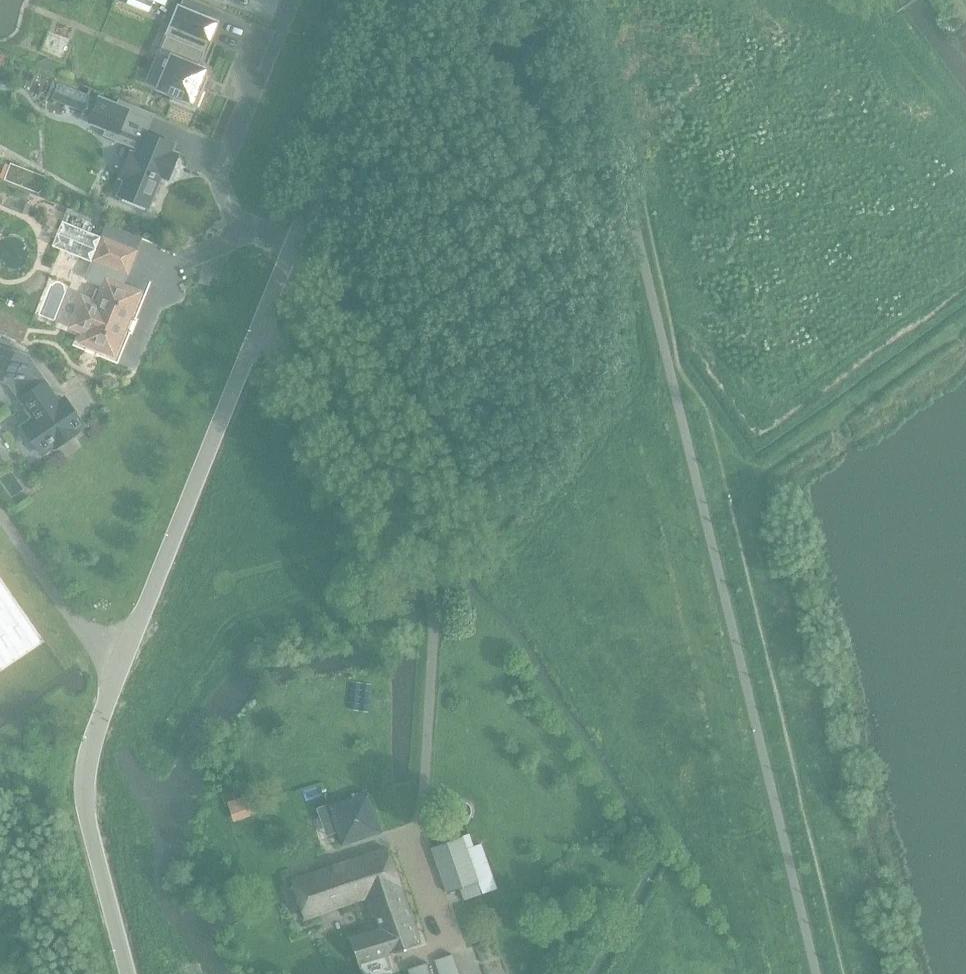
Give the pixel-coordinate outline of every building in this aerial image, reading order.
[(125,3),(149,13),(154,1),(165,6),(168,0),(127,0),(125,3)] [(202,51),(207,40),(208,40),(216,22),(179,7),(171,25),(173,26),(168,37),(167,36),(160,52),(171,57),(158,88),(174,95),(173,100),(194,108),(202,87),(198,85),(204,69),(198,66),(204,51),(202,51)] [(57,83),(51,99),(85,112),(91,96),(57,83)] [(128,109),(99,97),(89,121),(107,129),(104,135),(138,148),(135,154),(131,152),(120,177),(125,179),(122,186),(152,198),(161,176),(167,179),(178,154),(171,151),(174,144),(144,132),(122,123),(128,109)] [(11,163),(4,179),(17,185),(24,168),(11,163)] [(62,221),(52,245),(91,260),(101,236),(62,221)] [(125,327),(115,323),(119,314),(127,317),(126,318),(128,319),(140,292),(121,284),(136,250),(103,237),(87,277),(104,284),(96,302),(82,296),(70,326),(84,332),(81,341),(114,355),(125,327)] [(0,379),(12,351),(0,346),(0,378),(0,379)] [(52,442),(55,447),(78,431),(70,419),(76,414),(65,398),(58,402),(44,382),(43,382),(33,367),(11,383),(21,397),(35,418),(23,427),(34,443),(47,435),(49,438),(47,440),(50,444),(52,442)] [(0,557),(0,691),(63,648),(0,557)] [(248,794),(243,795),(227,801),(233,819),(254,812),(251,802),(248,794)] [(463,901),(495,890),(480,846),(467,850),(463,837),(433,847),(448,893),(459,890),(463,901)] [(373,918),(376,917),(381,930),(350,940),(361,973),(370,973),(391,967),(388,957),(421,946),(389,848),(292,880),(305,920),(367,900),(373,918)] [(428,964),(408,970),(410,973),(431,973),(428,964)]
